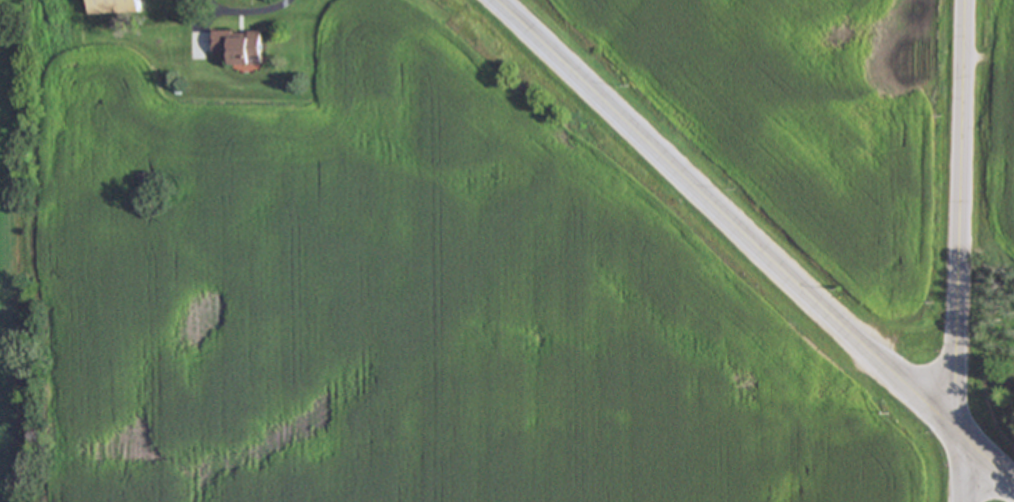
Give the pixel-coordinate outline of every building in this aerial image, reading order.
[(262,30),(214,30),(214,53),(229,53),(229,64),(262,64),(262,30)]
